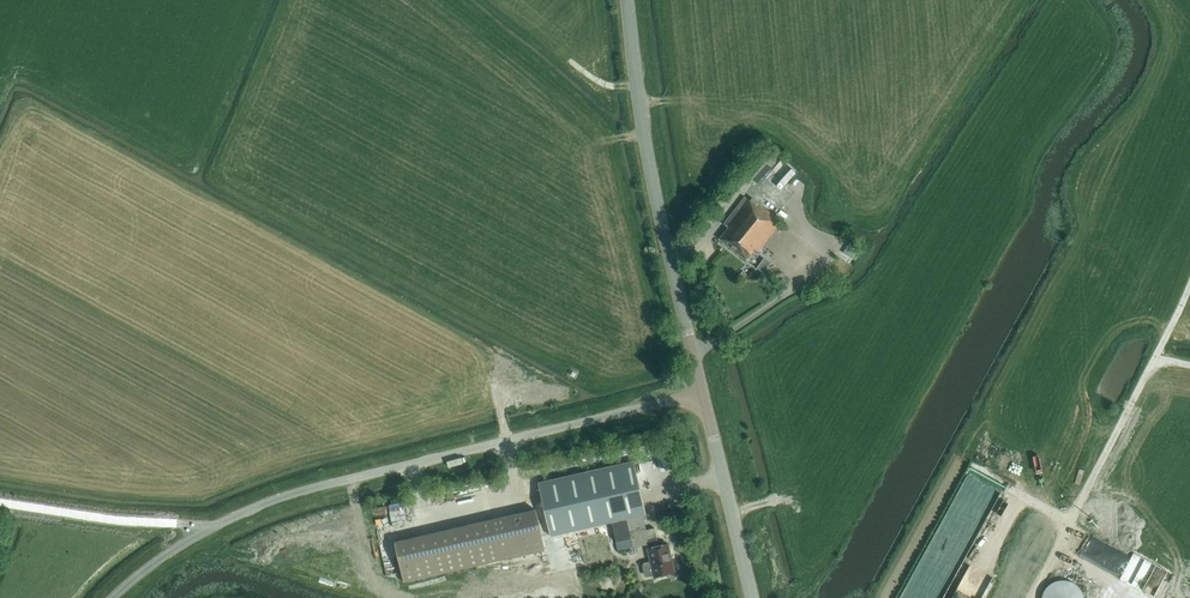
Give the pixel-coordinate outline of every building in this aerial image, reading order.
[(775,162),(764,151),(745,172),(756,183),(775,162)] [(756,205),(745,196),(724,224),(728,227),(720,239),(747,260),(754,250),(758,253),(782,222),(758,203),(756,205)] [(847,257),(850,241),(833,238),(830,254),(847,257)] [(767,275),(773,265),(767,260),(760,270),(767,275)] [(748,275),(743,270),(737,277),(742,281),(748,275)] [(653,454),(651,443),(637,445),(639,457),(653,454)] [(648,543),(648,544),(649,548),(651,560),(644,561),(642,564),(644,575),(647,576),(655,575),(655,577),(675,572),(669,543),(658,546),(654,527),(646,529),(643,514),(646,514),(633,460),(538,482),(551,535),(612,521),(614,529),(613,529),(618,549),(633,546),(633,547),(648,543)] [(537,510),(395,542),(404,582),(546,550),(537,510)] [(1002,561),(987,597),(1002,597),(1002,561)] [(905,597),(947,597),(952,588),(918,571),(905,597)] [(1060,580),(1058,581),(1056,581),(1054,582),(1052,583),(1050,584),(1048,586),(1047,587),(1046,589),(1045,591),(1044,593),(1043,595),(1042,597),(1084,597),(1084,596),(1083,594),(1082,592),(1081,590),(1080,589),(1079,587),(1077,585),(1076,584),(1074,583),(1072,582),(1070,581),(1068,580),(1066,580),(1064,580),(1062,580),(1060,580)]
